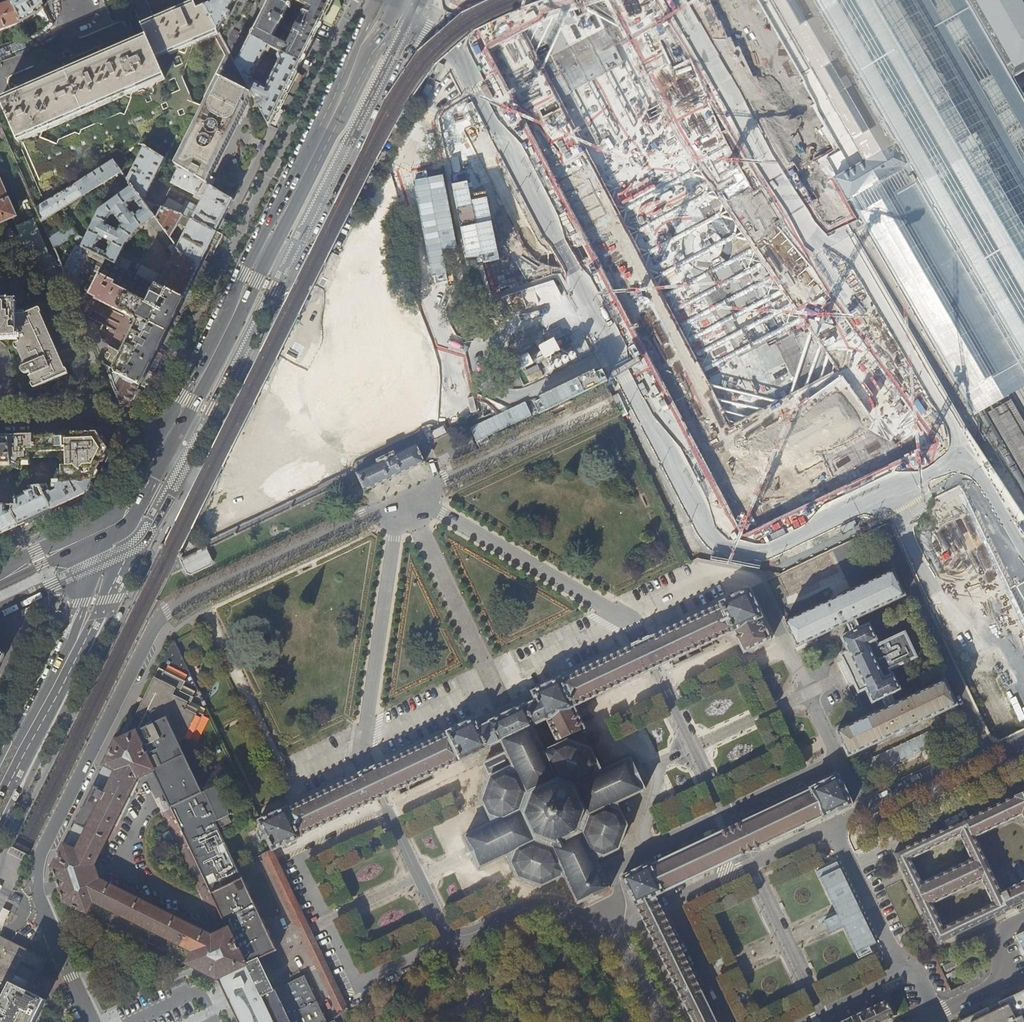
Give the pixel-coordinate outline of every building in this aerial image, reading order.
[(11,2),(20,24),(27,21),(30,19),(35,15),(38,13),(41,10),(44,7),(41,0),(11,0),(11,2)] [(139,21),(152,17),(146,0),(131,0),(139,21)] [(235,0),(212,0),(211,3),(205,6),(219,33),(229,12),(235,0)] [(261,15),(250,38),(301,63),(311,44),(332,3),(331,0),(295,0),(307,6),(287,44),(273,37),(293,0),(269,0),(261,15)] [(597,8),(494,63),(512,98),(555,75),(620,41),(663,18),(652,0),(592,0),(597,8)] [(798,49),(801,54),(808,65),(814,75),(820,87),(828,100),(831,104),(833,108),(836,113),(843,126),(846,130),(848,135),(856,148),(858,152),(864,162),(857,166),(843,174),(837,177),(849,199),(850,201),(871,237),(975,415),(1023,386),(1023,97),(1023,96),(1016,83),(1014,79),(1021,75),(1023,73),(1023,0),(770,0),(780,17),(795,43),(798,49)] [(20,24),(11,2),(0,6),(0,31),(20,24)] [(193,103),(182,77),(194,45),(219,34),(219,33),(205,6),(197,10),(195,5),(142,28),(147,39),(1,103),(20,146),(45,204),(113,162),(141,145),(145,148),(165,161),(172,165),(178,169),(206,185),(233,132),(238,123),(252,96),(236,65),(230,55),(218,79),(204,106),(193,103)] [(753,169),(663,18),(620,41),(710,192),(753,169)] [(236,65),(252,96),(269,128),(281,104),(301,63),(250,38),(242,53),(236,65)] [(637,231),(555,75),(512,98),(594,254),(637,231)] [(9,150),(0,128),(0,154),(9,150)] [(144,203),(165,161),(145,148),(127,182),(132,188),(143,203),(144,203)] [(45,204),(36,210),(42,223),(121,173),(113,162),(45,204)] [(206,185),(178,169),(171,185),(203,200),(196,214),(168,200),(163,210),(192,221),(217,233),(225,216),(233,200),(206,185)] [(795,312),(828,295),(753,169),(710,192),(637,231),(594,254),(613,289),(637,277),(667,334),(643,346),(661,382),(696,364),(795,312)] [(443,248),(458,245),(447,179),(423,184),(427,208),(435,206),(438,225),(431,226),(434,243),(442,241),(443,248)] [(0,180),(0,225),(17,218),(0,180)] [(165,278),(138,264),(133,274),(183,299),(184,299),(189,289),(190,285),(193,280),(199,269),(183,257),(143,203),(132,188),(100,211),(85,240),(81,234),(80,235),(72,225),(73,225),(70,221),(68,222),(71,226),(49,240),(70,288),(91,252),(116,265),(126,244),(127,245),(136,233),(136,232),(149,223),(155,231),(157,229),(170,247),(168,249),(172,255),(171,255),(174,259),(165,278)] [(143,203),(183,257),(199,269),(203,260),(207,252),(217,233),(192,221),(163,210),(144,203),(143,203)] [(22,238),(37,274),(54,267),(35,220),(17,227),(22,238)] [(87,326),(105,366),(116,373),(119,377),(140,386),(147,372),(157,352),(161,344),(165,335),(183,299),(133,274),(116,265),(91,252),(70,288),(76,301),(90,296),(139,321),(122,355),(103,344),(94,323),(87,326)] [(439,255),(427,254),(427,266),(439,267),(439,255)] [(211,264),(203,260),(199,269),(193,280),(201,284),(211,264)] [(197,293),(189,289),(184,299),(192,303),(197,293)] [(828,295),(795,312),(879,430),(901,460),(935,444),(828,295)] [(17,337),(19,342),(19,343),(19,344),(15,345),(15,347),(16,350),(18,350),(20,349),(27,366),(24,367),(23,368),(22,369),(22,372),(22,373),(24,374),(26,374),(29,373),(30,373),(31,374),(31,375),(31,376),(30,377),(33,383),(32,384),(32,385),(33,388),(34,389),(35,389),(66,375),(68,374),(68,373),(67,370),(66,369),(65,369),(41,314),(42,314),(42,313),(40,310),(40,309),(39,309),(26,315),(21,315),(17,315),(16,299),(0,300),(0,338),(17,337)] [(163,355),(157,352),(147,372),(155,375),(164,359),(162,358),(163,355)] [(760,487),(696,364),(661,382),(742,536),(901,460),(879,430),(760,487)] [(122,407),(129,407),(132,402),(138,389),(140,387),(140,386),(119,377),(116,373),(105,366),(112,383),(112,384),(117,395),(119,401),(122,407)] [(143,391),(138,389),(132,402),(136,404),(143,391)] [(456,403),(442,404),(442,414),(471,412),(470,397),(456,398),(456,403)] [(432,433),(429,429),(424,431),(428,440),(445,432),(443,428),(432,433)] [(53,481),(53,485),(92,481),(99,467),(108,450),(95,432),(49,434),(37,434),(23,435),(8,436),(11,467),(18,470),(20,466),(29,465),(30,459),(56,457),(61,461),(62,474),(59,474),(59,481),(53,481)] [(8,436),(0,436),(0,467),(11,467),(8,436)] [(361,483),(365,492),(379,485),(389,481),(391,480),(395,478),(402,474),(411,470),(423,464),(425,463),(421,454),(418,448),(417,445),(395,455),(391,457),(386,459),(385,460),(382,461),(381,461),(378,463),(356,473),(357,475),(361,483)] [(302,470),(290,475),(295,487),(307,482),(302,470)] [(48,485),(40,486),(51,510),(61,505),(64,504),(86,494),(92,481),(53,485),(53,488),(56,488),(57,490),(51,493),(48,485)] [(86,494),(64,504),(68,511),(89,501),(93,497),(99,485),(92,481),(86,494)] [(14,493),(16,506),(12,506),(12,513),(18,526),(42,514),(51,510),(40,486),(18,489),(18,491),(17,493),(14,493)] [(964,490),(959,493),(966,504),(971,501),(964,490)] [(12,506),(16,506),(14,493),(0,492),(0,505),(12,506)] [(950,517),(957,505),(950,501),(944,514),(950,517)] [(18,526),(12,513),(12,506),(0,505),(0,534),(18,526)] [(186,575),(190,576),(208,568),(210,563),(203,549),(184,557),(182,556),(180,559),(179,558),(170,576),(184,569),(186,575)] [(837,731),(849,757),(896,734),(896,735),(909,729),(958,706),(946,680),(909,697),(895,704),(893,699),(891,695),(900,691),(893,674),(892,675),(890,670),(916,658),(910,645),(904,633),(878,645),(876,640),(877,640),(868,624),(859,629),(855,619),(906,595),(894,570),(870,582),(845,593),(845,592),(832,598),(832,599),(785,622),(797,647),(846,623),(851,633),(842,637),(848,651),(841,655),(846,666),(851,676),(854,682),(859,693),(866,689),(873,702),(882,698),(886,708),(842,728),(837,731)] [(546,720),(547,721),(547,720),(558,740),(558,742),(560,741),(559,740),(583,729),(584,730),(586,729),(585,728),(578,712),(575,707),(655,669),(661,666),(734,632),(735,634),(744,653),(758,646),(771,640),(761,619),(762,618),(761,615),(750,593),(750,592),(748,589),(746,590),(746,591),(723,602),(723,601),(720,603),(721,605),(653,637),(652,636),(650,637),(649,637),(646,638),(646,640),(641,642),(636,644),(635,643),(632,645),(630,647),(630,648),(562,680),(561,679),(561,678),(558,680),(559,680),(547,686),(535,691),(535,690),(532,692),(534,695),(537,701),(546,720)] [(166,718),(178,742),(185,738),(190,741),(203,713),(187,705),(192,696),(180,689),(184,679),(163,670),(146,705),(143,704),(132,726),(135,727),(138,731),(166,718)] [(546,720),(537,701),(526,706),(525,705),(524,704),(522,704),(523,706),(518,709),(515,710),(507,714),(500,717),(496,719),(493,720),(492,718),(490,719),(491,721),(490,722),(491,723),(481,728),(490,748),(491,747),(494,746),(503,741),(504,741),(528,729),(533,727),(534,727),(547,721),(546,720)] [(216,786),(202,792),(178,742),(166,718),(138,731),(116,741),(53,868),(52,868),(53,870),(55,878),(56,880),(58,886),(59,889),(59,891),(60,891),(63,899),(62,900),(63,901),(75,908),(217,979),(237,969),(258,959),(276,950),(243,879),(242,879),(219,829),(232,823),(228,816),(231,815),(216,786)] [(272,850),(273,851),(275,850),(275,849),(284,845),(298,838),(298,839),(301,838),(301,837),(300,836),(313,830),(378,800),(382,798),(384,797),(386,796),(453,765),(460,762),(490,748),(481,728),(477,722),(477,721),(476,718),(473,720),(474,720),(460,726),(450,731),(447,732),(447,733),(448,734),(412,751),(380,766),(380,765),(377,766),(373,767),(374,769),(373,769),(369,771),(363,774),(362,772),(359,774),(357,775),(358,776),(288,809),(287,808),(287,807),(284,809),(261,820),(258,821),(259,824),(260,823),(271,848),(271,849),(272,850)] [(497,755),(497,758),(491,760),(485,763),(486,765),(491,778),(483,800),(490,816),(494,824),(468,835),(465,837),(473,854),(480,868),(483,867),(508,855),(512,863),(519,878),(529,881),(532,882),(536,884),(543,886),(557,879),(565,875),(578,903),(593,896),(610,888),(608,884),(597,860),(605,856),(619,850),(622,842),(624,836),(628,826),(621,812),(617,804),(643,792),(646,790),(640,778),(640,777),(638,774),(638,772),(637,770),(636,771),(630,759),(627,760),(602,772),(598,764),(591,749),(583,746),(579,745),(576,744),(568,741),(561,744),(553,748),(546,752),(534,727),(533,727),(528,729),(504,741),(503,741),(494,746),(498,754),(497,755)] [(861,763),(868,777),(934,746),(928,732),(861,763)] [(638,905),(655,897),(664,893),(699,876),(737,858),(744,855),(747,853),(823,817),(824,818),(853,805),(839,774),(820,783),(809,788),(810,790),(801,794),(741,822),(731,827),(723,831),(659,862),(652,865),(651,864),(623,877),(636,906),(638,905)] [(997,916),(1023,903),(1023,881),(1001,892),(975,837),(1021,814),(1023,820),(1023,791),(1022,792),(895,853),(900,863),(920,906),(934,936),(937,944),(997,916)] [(271,849),(263,853),(299,931),(321,976),(329,994),(339,1014),(340,1017),(348,1009),(313,935),(314,935),(310,926),(309,924),(308,924),(273,851),(272,850),(271,849)] [(638,905),(641,912),(643,916),(693,1021),(716,1021),(695,979),(655,897),(638,905)] [(2,926),(9,911),(3,908),(0,913),(0,925),(2,926)] [(26,990),(30,983),(15,975),(18,969),(22,962),(24,963),(37,969),(41,971),(46,959),(0,936),(0,977),(26,990)] [(217,979),(226,999),(238,1021),(326,1021),(304,976),(273,992),(267,979),(258,959),(237,969),(217,979)] [(0,977),(0,994),(3,996),(0,1003),(0,1021),(35,1021),(46,1000),(26,990),(0,977)] [(957,1021),(1023,1021),(1023,990),(998,1002),(1001,1007),(990,1012),(988,1007),(957,1021)] [(894,1017),(887,1001),(843,1021),(885,1021),(894,1017)]
